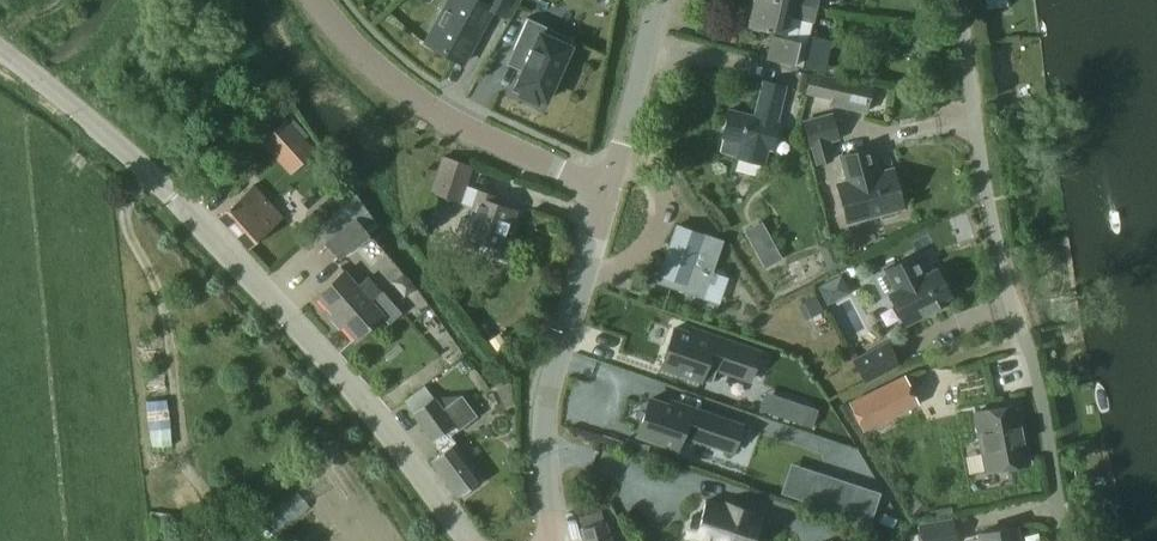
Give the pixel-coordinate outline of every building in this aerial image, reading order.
[(425,43),(463,63),(492,10),(506,18),(516,0),(449,0),(425,43)] [(789,18),(814,23),(817,7),(816,7),(793,2),(785,0),(755,0),(749,25),(751,25),(752,29),(759,31),(762,27),(786,33),(789,18)] [(527,18),(514,49),(527,55),(525,60),(527,61),(515,87),(521,91),(519,95),(537,102),(539,98),(545,101),(553,83),(557,85),(566,65),(563,63),(573,39),(527,18)] [(827,65),(832,40),(809,35),(808,43),(772,35),(766,59),(838,74),(840,68),(827,65)] [(874,86),(811,72),(806,94),(833,100),(831,105),(868,113),(874,86)] [(754,117),(730,111),(723,136),(720,152),(765,164),(769,148),(772,149),(779,123),(778,123),(787,86),(764,80),(754,117)] [(832,115),(805,122),(811,145),(814,144),(819,163),(832,159),(827,141),(839,138),(832,115)] [(260,142),(290,174),(315,150),(304,139),(308,135),(292,118),(289,121),(286,118),(260,142)] [(896,209),(904,207),(893,169),(876,174),(873,165),(876,164),(872,148),(842,156),(849,181),(839,184),(849,222),(881,213),(882,218),(897,214),(896,209)] [(443,156),(431,192),(461,202),(467,186),(473,167),(443,156)] [(284,217),(254,185),(220,216),(250,248),(284,217)] [(463,218),(455,241),(477,248),(480,241),(504,249),(506,243),(509,244),(513,233),(510,232),(517,211),(493,203),(495,196),(479,191),(474,207),(469,220),(463,218)] [(358,195),(316,229),(338,258),(381,224),(358,195)] [(761,222),(745,231),(756,251),(772,242),(761,222)] [(658,282),(703,297),(708,282),(714,285),(718,273),(712,271),(723,241),(678,225),(658,282)] [(816,245),(828,272),(844,265),(832,238),(816,245)] [(890,293),(906,325),(943,306),(940,301),(951,295),(937,269),(925,275),(914,255),(886,269),(896,290),(890,293)] [(345,271),(319,295),(357,338),(382,316),(370,302),(377,296),(381,292),(369,278),(359,287),(345,271)] [(849,292),(841,277),(820,288),(827,303),(849,292)] [(815,297),(801,305),(809,318),(822,311),(815,297)] [(674,328),(661,367),(701,381),(701,380),(712,384),(717,369),(749,380),(759,352),(693,329),(692,334),(674,328)] [(854,361),(865,382),(899,364),(888,343),(854,361)] [(848,402),(862,432),(920,404),(905,374),(848,402)] [(518,404),(511,385),(489,394),(498,413),(506,410),(505,409),(518,404)] [(435,398),(414,414),(434,441),(436,439),(445,452),(433,461),(458,496),(481,479),(456,445),(457,445),(450,435),(477,415),(462,396),(461,397),(445,410),(435,398)] [(650,399),(638,435),(677,449),(682,435),(732,452),(742,425),(675,402),(673,407),(650,399)] [(803,424),(809,407),(787,400),(781,417),(803,424)] [(987,471),(1029,463),(1018,404),(976,412),(987,471)] [(152,423),(152,444),(173,444),(173,422),(152,423)] [(783,494),(869,522),(879,494),(793,465),(783,494)] [(703,540),(753,540),(760,519),(752,516),(754,512),(737,507),(737,508),(736,511),(706,501),(700,520),(692,517),(686,535),(703,540)] [(584,540),(610,540),(608,536),(607,536),(601,513),(580,519),(583,528),(581,529),(584,540)] [(953,518),(918,525),(921,540),(957,540),(953,518)] [(1017,528),(979,535),(980,537),(964,540),(1019,540),(1017,528)]
